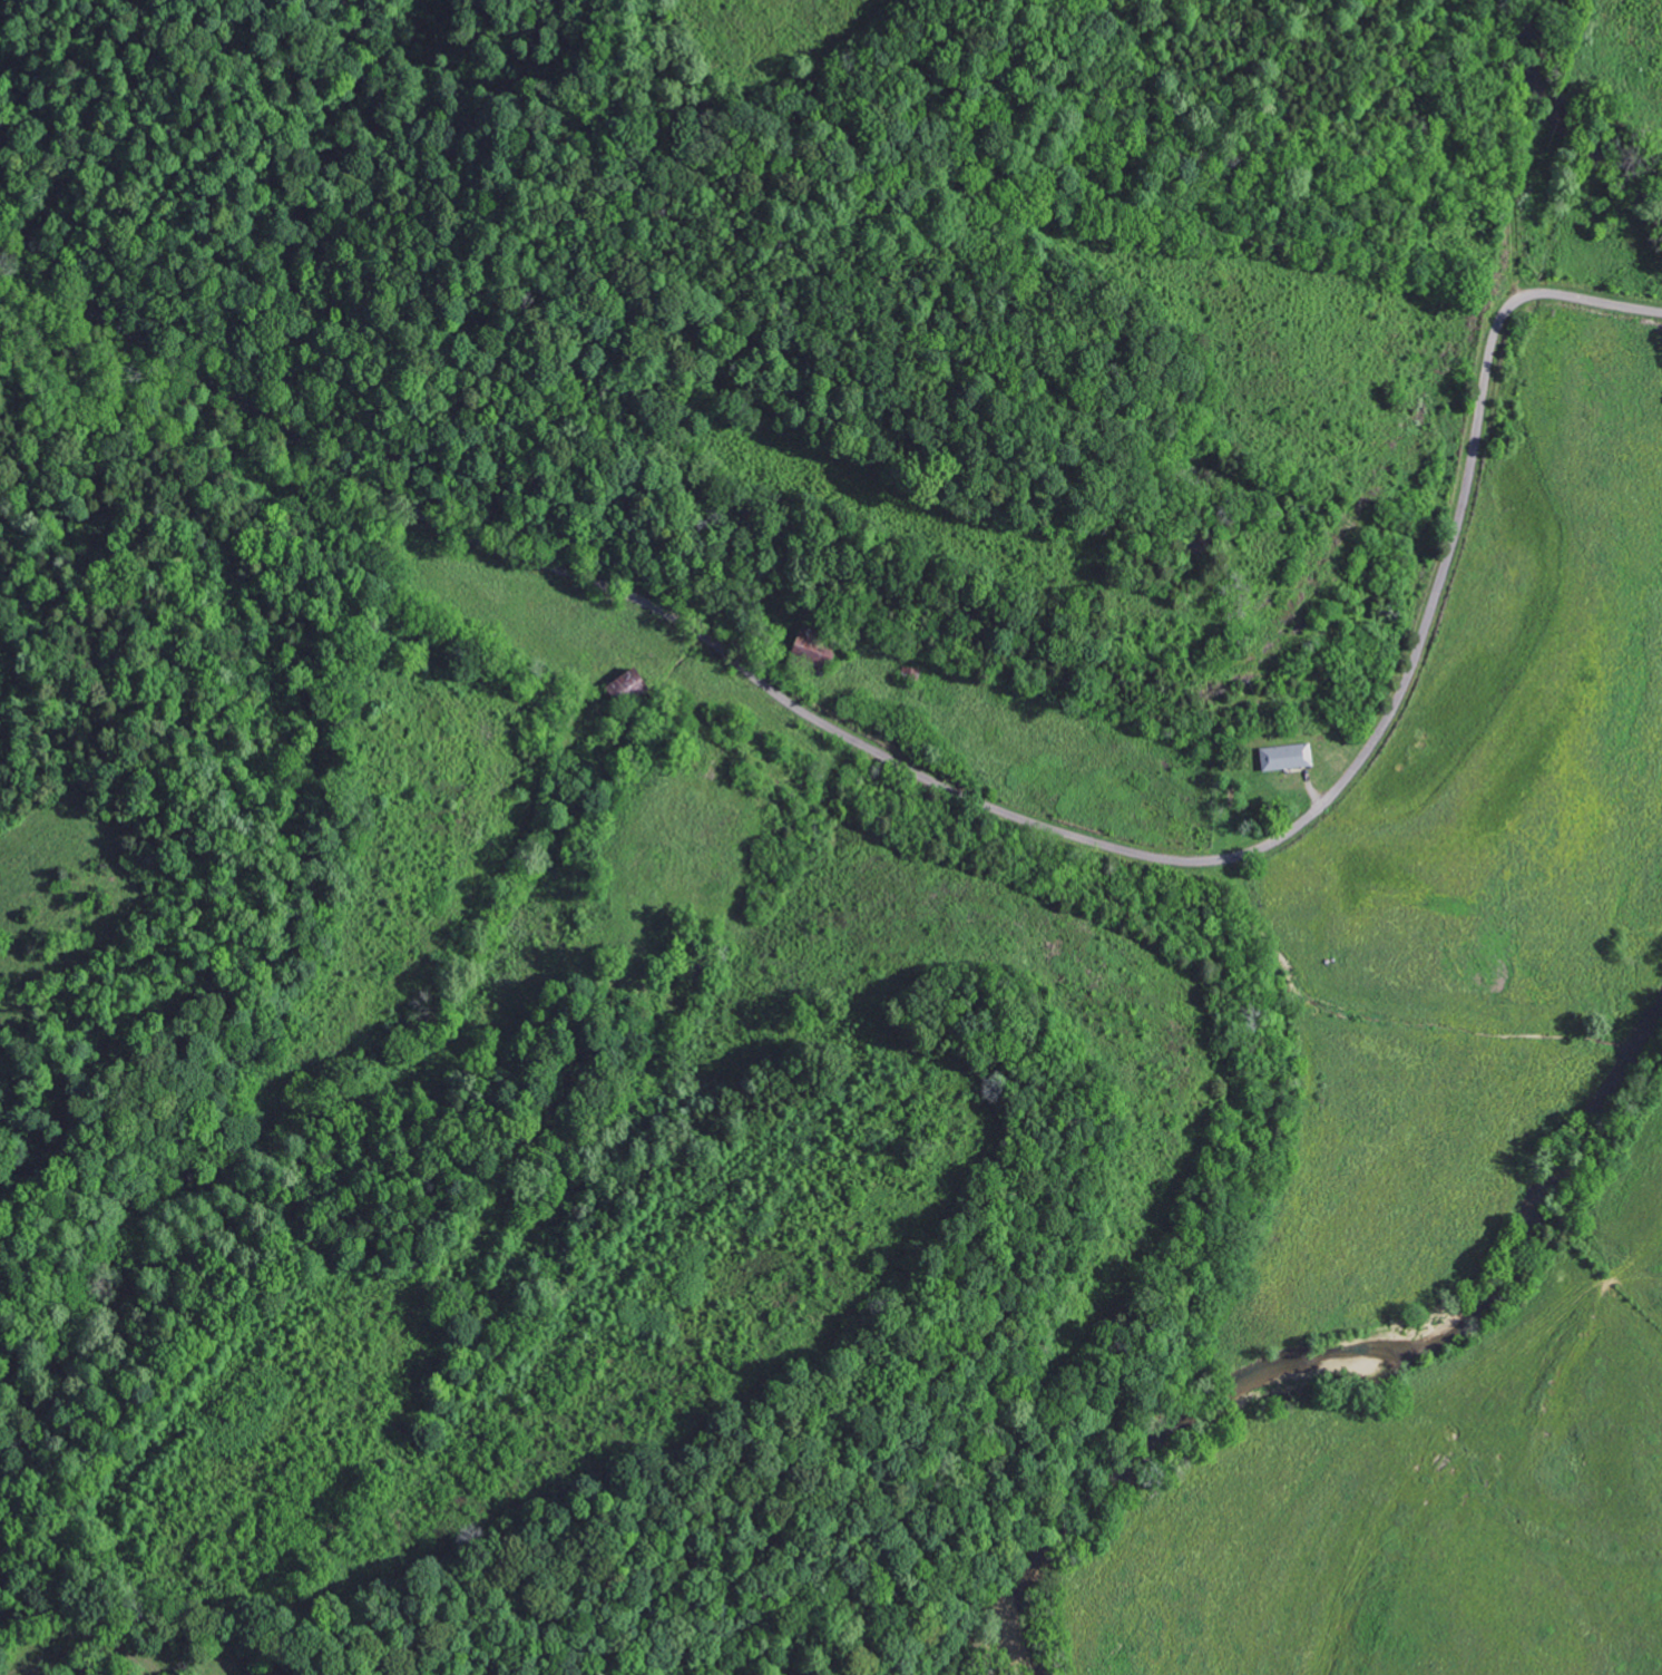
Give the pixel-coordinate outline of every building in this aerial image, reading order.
[(827,669),(831,647),(822,646),(825,631),(795,626),(790,658),(802,659),(801,665),(827,669)] [(1261,770),(1311,766),(1309,743),(1259,747),(1261,770)]
